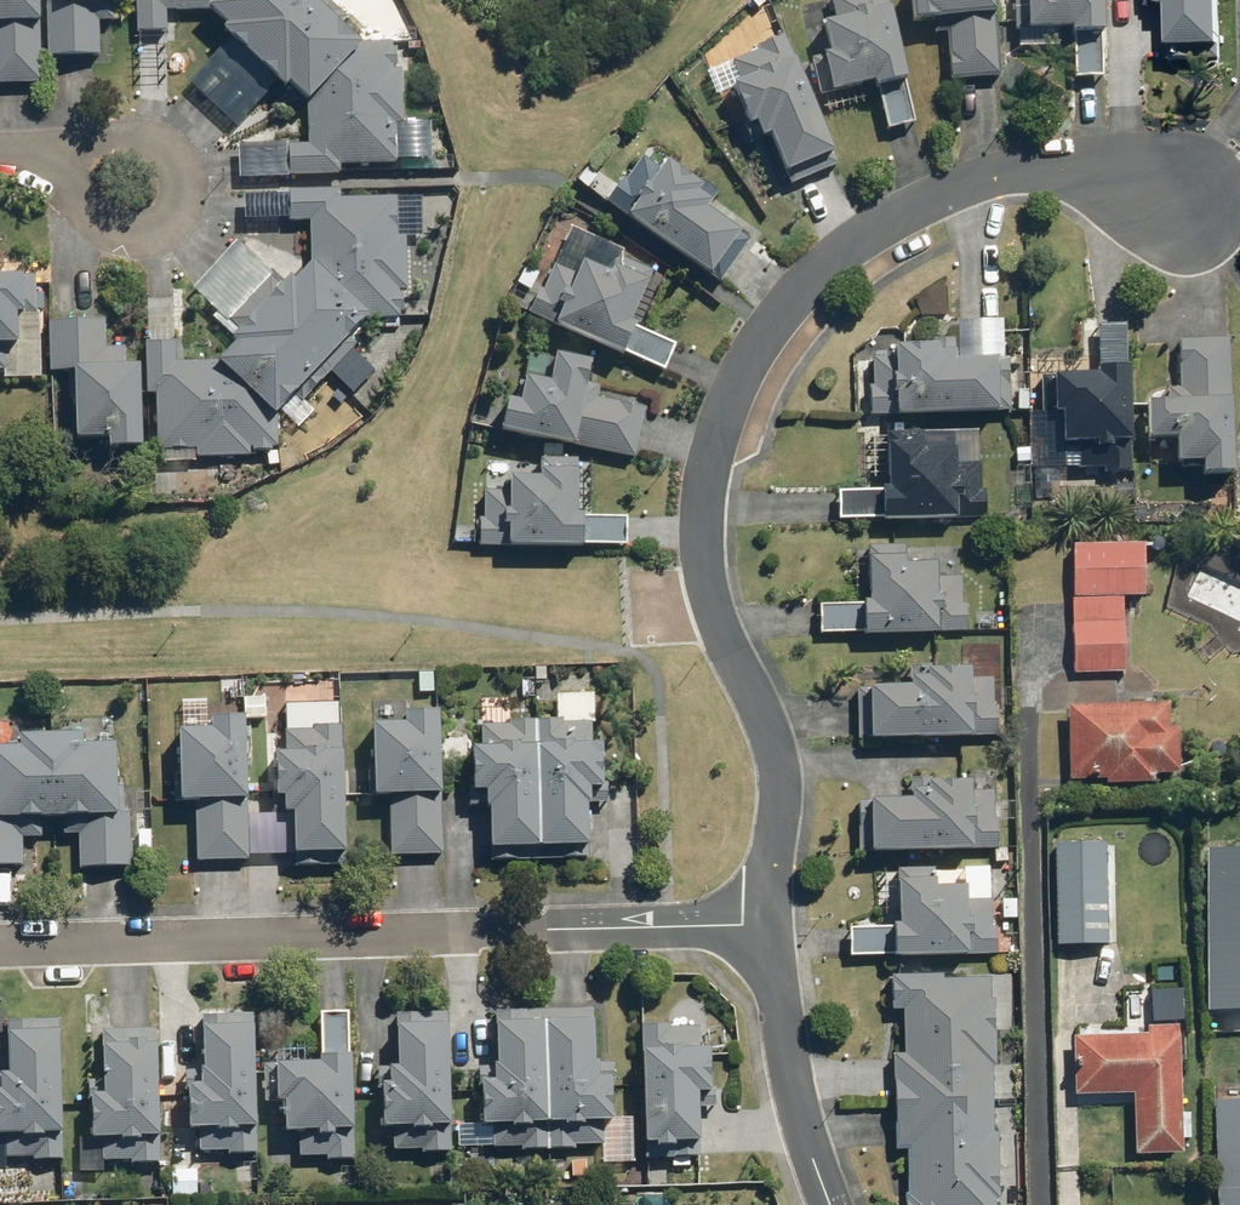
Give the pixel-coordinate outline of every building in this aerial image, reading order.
[(43,83),(40,0),(0,0),(0,84),(43,83)] [(54,1),(48,1),(49,56),(101,55),(100,4),(127,3),(127,0),(54,0),(54,1)] [(138,32),(169,31),(168,11),(212,10),(228,25),(224,29),(287,87),(291,83),(311,101),(311,122),(287,123),(288,176),(342,174),(342,165),(398,163),(396,125),(405,124),(403,70),(395,70),(395,68),(399,68),(399,48),(394,48),(394,42),(363,43),(343,25),(349,19),(328,0),(137,0),(138,32)] [(823,95),(876,82),(888,130),(917,123),(906,80),(910,79),(890,0),(832,0),(837,20),(826,22),(834,53),(814,58),(823,95)] [(914,21),(947,19),(952,80),(1003,76),(997,0),(912,0),(914,21)] [(1017,30),(1074,28),(1075,78),(1105,78),(1104,32),(1106,32),(1105,0),(1016,0),(1017,30)] [(1172,47),(1224,46),(1223,0),(1149,0),(1150,7),(1171,7),(1172,47)] [(836,153),(787,36),(758,48),(760,51),(708,73),(717,94),(735,87),(751,125),(758,122),(764,137),(772,134),(788,173),(836,153)] [(642,156),(609,202),(712,275),(742,233),(708,209),(721,192),(704,180),(701,183),(669,161),(663,170),(642,156)] [(157,395),(158,451),(197,450),(197,458),(252,456),(251,448),(253,448),(254,451),(273,451),(273,447),(280,447),(279,411),(365,319),(401,319),(401,313),(406,313),(405,293),(401,293),(401,290),(409,290),(407,236),(400,236),(399,198),(342,199),(342,191),(290,191),(291,222),(312,221),(313,263),(296,282),(291,277),(282,287),(271,276),(230,320),(241,330),(231,340),(236,345),(220,362),(178,363),(177,342),(147,343),(149,395),(157,395)] [(540,289),(530,314),(665,372),(677,344),(638,327),(639,325),(633,323),(655,273),(620,258),(613,274),(584,262),(578,275),(556,266),(545,291),(540,289)] [(6,370),(5,344),(19,343),(18,314),(38,313),(37,277),(24,277),(24,275),(0,276),(0,371),(6,370)] [(107,320),(51,321),(52,372),(76,372),(76,380),(69,380),(70,398),(77,398),(77,438),(111,438),(111,447),(144,447),(141,365),(127,365),(127,347),(107,348),(107,320)] [(1055,378),(1043,378),(1043,415),(1064,414),(1064,443),(1098,443),(1098,447),(1105,447),(1105,472),(1134,471),(1132,368),(1129,368),(1128,324),(1099,324),(1100,375),(1055,375),(1055,378)] [(871,387),(872,415),(1012,412),(1011,360),(958,361),(957,339),(934,340),(935,346),(897,347),(897,358),(874,359),(874,387),(871,387)] [(1170,402),(1148,402),(1149,439),(1178,439),(1179,463),(1205,462),(1206,475),(1236,475),(1231,340),(1181,341),(1182,389),(1169,389),(1170,402)] [(510,399),(503,430),(636,459),(647,409),(587,396),(593,362),(559,354),(552,382),(527,377),(522,401),(510,399)] [(891,490),(839,491),(840,522),(988,519),(988,491),(983,491),(982,464),(958,464),(958,449),(927,450),(927,444),(925,444),(925,432),(890,433),(891,490)] [(481,519),(481,547),(585,547),(585,545),(628,546),(629,517),(586,516),(586,514),(580,514),(580,466),(576,463),(541,459),(541,477),(511,477),(511,491),(486,491),(486,519),(481,519)] [(1145,545),(1074,546),(1076,674),(1126,673),(1125,598),(1146,597),(1145,545)] [(872,604),(820,605),(821,636),(969,632),(968,605),(963,605),(963,577),(939,578),(938,563),(907,564),(907,557),(906,557),(906,546),(871,547),(872,604)] [(912,688),(859,689),(860,741),(1001,738),(1000,706),(995,707),(995,679),(973,679),(973,670),(933,671),(933,666),(912,666),(912,688)] [(1171,703),(1070,707),(1071,782),(1108,781),(1108,785),(1156,783),(1156,775),(1182,774),(1180,729),(1172,729),(1171,703)] [(407,724),(374,725),(375,767),(369,767),(370,796),(391,796),(392,856),(445,855),(441,711),(406,712),(407,724)] [(213,729),(180,730),(182,802),(197,801),(198,862),(251,860),(247,717),(213,718),(213,729)] [(482,747),(474,747),(475,787),(469,787),(470,807),(491,806),(492,849),(590,847),(589,804),(593,804),(592,789),(605,789),(604,744),(594,745),(593,723),(564,724),(564,720),(511,721),(511,725),(482,726),(482,747)] [(286,753),(277,753),(278,793),(274,793),(274,815),(295,814),(296,855),(348,853),(344,725),(315,726),(315,730),(286,731),(286,753)] [(0,747),(0,866),(25,865),(24,819),(80,817),(81,867),(133,866),(131,812),(119,813),(117,744),(83,745),(83,734),(21,736),(22,747),(0,747)] [(912,801),(859,802),(860,853),(1001,850),(1000,819),(996,819),(995,791),(974,792),(973,782),(934,783),(934,778),(912,779),(912,801)] [(1107,844),(1056,845),(1059,947),(1110,945),(1107,844)] [(1208,851),(1208,1013),(1239,1013),(1239,851),(1208,851)] [(896,956),(896,958),(1000,955),(999,928),(994,928),(993,901),(992,901),(991,868),(966,868),(966,888),(938,888),(938,881),(936,881),(936,869),(900,870),(901,925),(895,925),(895,927),(850,929),(851,958),(896,956)] [(997,1200),(1002,1200),(1000,1133),(996,1133),(994,1068),(999,1068),(997,1001),(992,1001),(992,980),(945,981),(945,976),(893,977),(893,1011),(905,1010),(906,1055),(895,1055),(897,1151),(908,1151),(909,1195),(906,1195),(907,1204),(997,1204),(997,1200)] [(188,1072),(189,1129),(201,1129),(202,1153),(229,1152),(229,1154),(259,1153),(255,1009),(203,1011),(205,1071),(188,1072)] [(596,1010),(496,1013),(498,1065),(496,1065),(496,1068),(479,1069),(479,1088),(483,1087),(484,1126),(493,1126),(494,1149),(522,1148),(522,1150),(577,1149),(577,1146),(605,1145),(604,1122),(614,1122),(613,1064),(600,1065),(600,1062),(597,1062),(596,1010)] [(322,1063),(265,1065),(266,1103),(287,1102),(288,1133),(300,1132),(301,1157),(328,1156),(329,1160),(355,1159),(354,1055),(351,1055),(350,1011),(320,1012),(322,1063)] [(383,1091),(384,1128),(395,1128),(396,1151),(423,1150),(423,1153),(454,1152),(448,1013),(398,1015),(400,1068),(379,1068),(380,1091),(383,1091)] [(8,1021),(9,1074),(5,1074),(0,1074),(0,1134),(6,1134),(7,1160),(34,1159),(34,1161),(63,1160),(60,1019),(8,1021)] [(672,1025),(643,1025),(647,1158),(702,1157),(701,1094),(712,1094),(712,1050),(701,1050),(701,1028),(672,1029),(672,1025)] [(1149,1036),(1073,1038),(1075,1096),(1134,1094),(1136,1156),(1184,1154),(1181,1027),(1148,1028),(1149,1036)] [(159,1028),(104,1030),(105,1080),(88,1082),(89,1102),(93,1102),(94,1138),(106,1138),(106,1162),(132,1161),(132,1164),(162,1163),(159,1028)] [(1215,1101),(1218,1204),(1239,1204),(1239,1100),(1215,1101)]
